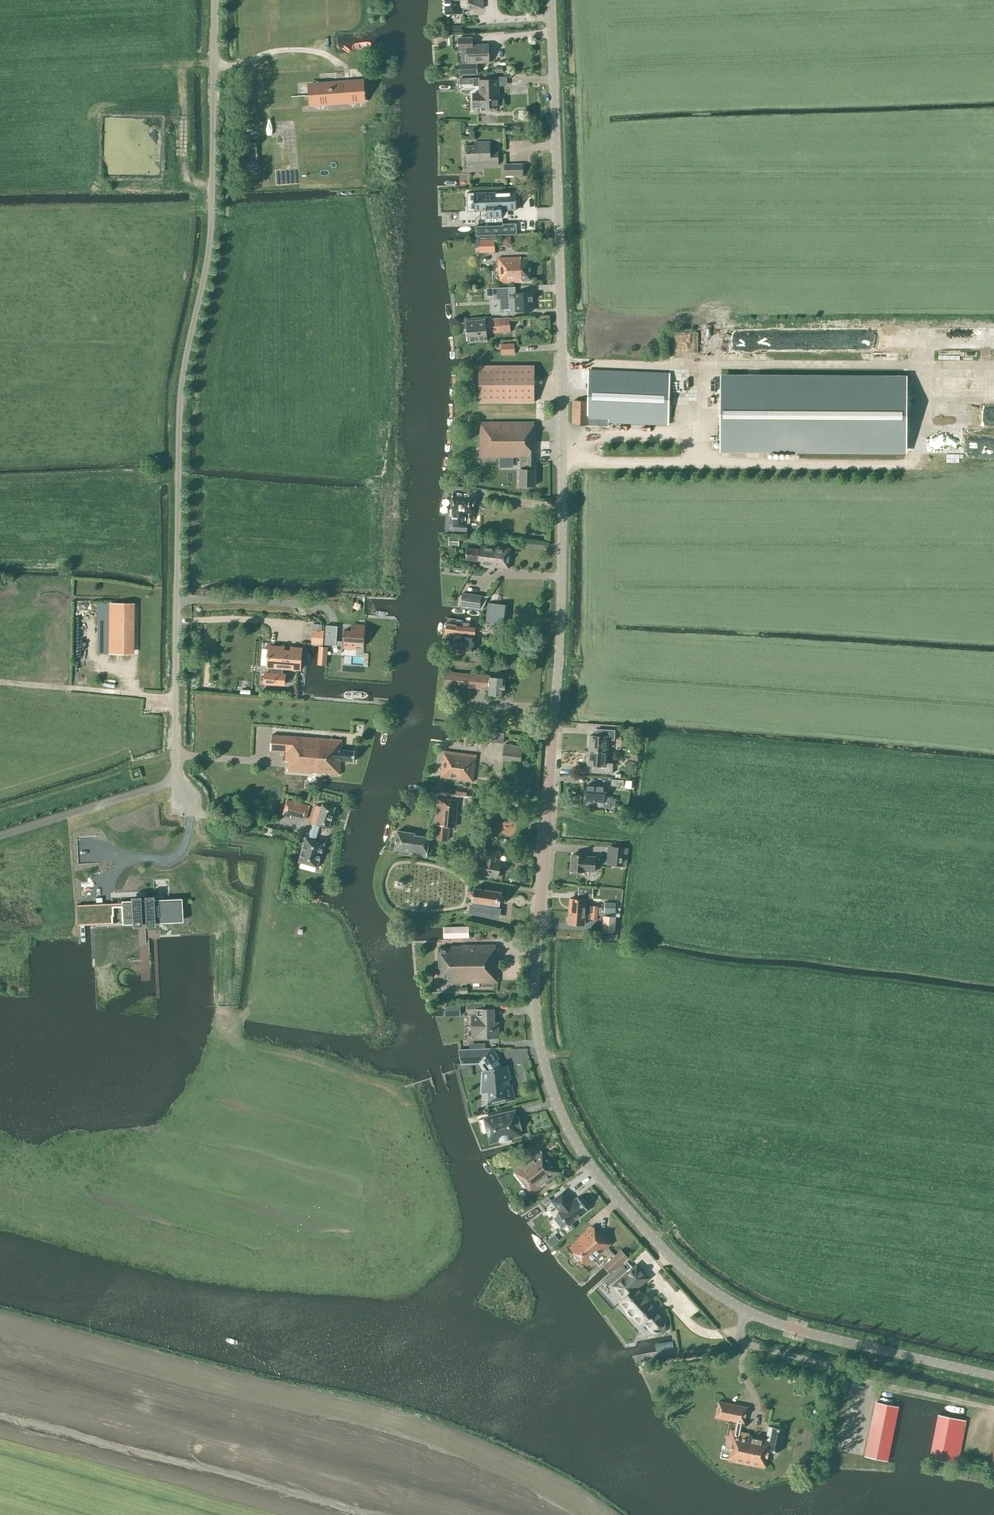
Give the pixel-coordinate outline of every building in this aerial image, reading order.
[(445,14),(463,14),(463,9),(483,8),(482,0),(445,0),(445,14)] [(489,62),(488,44),(473,45),(472,37),(458,38),(459,50),(467,50),(468,63),(489,62)] [(472,93),(473,108),(499,107),(499,93),(497,93),(496,80),(479,80),(479,78),(473,78),(463,78),(463,82),(473,82),(473,86),(479,86),(480,93),(472,93)] [(339,85),(312,86),(312,95),(329,94),(329,104),(349,103),(349,96),(357,95),(357,92),(359,92),(357,92),(357,83),(345,84),(345,83),(339,84),(339,85)] [(491,152),(490,141),(474,141),(474,145),(466,145),(466,165),(499,165),(498,152),(491,152)] [(522,165),(504,165),(505,175),(516,175),(516,177),(523,177),(522,165)] [(516,192),(474,194),(475,211),(488,211),(488,218),(503,217),(502,210),(517,210),(516,192)] [(517,235),(516,223),(503,223),(503,225),(476,225),(476,236),(517,235)] [(479,252),(495,252),(495,239),(478,239),(479,252)] [(522,280),(531,280),(530,259),(521,259),(521,257),(498,258),(499,283),(522,282),(522,280)] [(532,311),(531,292),(516,293),(516,287),(503,288),(503,287),(493,288),(493,300),(499,300),(500,312),(532,311)] [(511,331),(509,317),(499,318),(466,321),(468,343),(487,341),(486,334),(511,331)] [(514,354),(514,343),(501,344),(501,355),(514,354)] [(534,402),(534,366),(479,366),(479,402),(534,402)] [(668,424),(669,374),(589,370),(588,401),(573,400),(573,424),(587,424),(587,425),(608,426),(608,422),(668,424)] [(906,379),(721,378),(721,449),(905,449),(906,379)] [(535,457),(535,431),(534,431),(534,422),(480,422),(480,457),(520,457),(520,469),(519,469),(519,485),(535,486),(535,470),(535,457)] [(473,517),(475,491),(453,489),(451,516),(453,516),(452,526),(466,527),(467,517),(473,517)] [(458,536),(449,535),(449,544),(458,544),(458,536)] [(478,566),(486,567),(489,546),(483,545),(483,550),(467,548),(466,559),(479,561),(478,566)] [(511,549),(489,546),(486,567),(494,568),(495,567),(509,568),(511,549)] [(482,595),(462,592),(460,606),(482,609),(488,596),(481,595),(482,595)] [(505,604),(487,603),(485,624),(503,625),(505,604)] [(132,605),(108,604),(108,655),(131,655),(132,605)] [(342,645),(342,653),(343,645),(356,646),(356,643),(364,643),(364,638),(365,638),(366,620),(365,620),(365,628),(351,627),(351,630),(344,630),(343,636),(342,642),(336,641),(337,626),(326,625),(325,644),(342,645)] [(474,636),(475,628),(447,624),(445,634),(455,635),(453,649),(473,652),(474,636)] [(324,631),(312,630),(311,644),(319,644),(319,646),(318,664),(326,665),(327,647),(323,646),(324,631)] [(301,649),(269,646),(268,666),(272,666),(271,673),(265,673),(264,683),(284,684),(285,674),(282,674),(283,667),(300,669),(301,649)] [(504,696),(505,678),(490,677),(490,675),(445,671),(444,686),(488,689),(488,694),(504,696)] [(590,735),(589,750),(606,751),(607,740),(614,740),(615,730),(596,729),(596,736),(590,735)] [(504,733),(484,731),(483,741),(503,743),(504,733)] [(342,740),(272,734),(271,750),(286,751),(285,761),(288,761),(288,770),(339,775),(341,760),(354,761),(355,750),(341,749),(342,740)] [(504,744),(502,758),(521,760),(522,746),(504,744)] [(476,754),(444,750),(441,777),(473,781),(476,754)] [(606,763),(606,751),(589,750),(588,765),(593,765),(593,772),(612,773),(613,763),(606,763)] [(605,786),(586,785),(586,800),(603,801),(602,807),(610,808),(610,798),(604,797),(605,786)] [(454,827),(457,800),(437,798),(435,824),(438,825),(437,840),(447,840),(448,826),(454,827)] [(291,815),(306,819),(309,807),(287,801),(283,816),(290,818),(291,815)] [(335,807),(327,805),(322,803),(321,806),(316,805),(311,823),(314,823),(309,838),(306,837),(299,861),(317,866),(324,843),(315,840),(320,825),(329,828),(335,807)] [(398,830),(395,849),(412,852),(411,854),(426,857),(429,837),(415,835),(415,833),(398,830)] [(498,877),(501,862),(499,862),(501,851),(485,848),(486,841),(475,839),(470,867),(476,868),(475,873),(498,877)] [(625,847),(612,846),(610,865),(623,866),(625,847)] [(573,854),(572,870),(595,872),(596,856),(573,854)] [(501,896),(501,892),(474,888),(474,890),(470,891),(469,897),(472,900),(472,904),(473,904),(472,906),(471,906),(470,913),(497,917),(499,904),(498,904),(499,902),(504,902),(505,896),(501,896)] [(158,921),(179,920),(178,900),(153,901),(153,896),(144,896),(144,902),(140,902),(140,897),(130,897),(131,902),(122,903),(122,901),(121,901),(121,903),(76,905),(77,925),(90,925),(115,923),(112,923),(112,916),(113,916),(112,907),(121,906),(122,913),(122,920),(131,920),(132,927),(141,926),(141,920),(145,920),(145,926),(154,926),(154,919),(158,919),(158,921)] [(569,911),(597,913),(598,906),(589,905),(589,906),(586,906),(586,899),(570,898),(569,911)] [(616,902),(605,902),(604,911),(615,912),(616,902)] [(597,913),(569,911),(568,923),(585,925),(585,918),(588,918),(588,919),(590,920),(590,919),(597,919),(597,913)] [(616,916),(603,915),(602,931),(615,932),(616,916)] [(469,926),(443,927),(444,938),(469,938),(469,926)] [(495,955),(495,945),(461,945),(461,946),(451,946),(451,948),(438,948),(438,980),(441,979),(441,983),(497,983),(497,955),(495,955)] [(444,1004),(444,1007),(444,1015),(455,1015),(460,1015),(460,1003),(444,1004)] [(494,1022),(494,1009),(475,1009),(475,1014),(472,1014),(472,1036),(475,1036),(475,1037),(490,1037),(490,1043),(498,1043),(498,1022),(494,1022)] [(497,1059),(491,1049),(459,1051),(462,1062),(481,1062),(484,1067),(497,1059)] [(505,1067),(485,1071),(484,1092),(489,1091),(488,1103),(512,1098),(505,1067)] [(516,1110),(510,1112),(483,1118),(483,1120),(488,1141),(489,1142),(522,1134),(521,1130),(522,1130),(519,1115),(517,1115),(516,1110)] [(558,1173),(540,1151),(514,1172),(531,1194),(558,1173)] [(568,1225),(587,1210),(577,1197),(571,1202),(563,1192),(552,1201),(560,1211),(558,1212),(560,1214),(556,1217),(563,1226),(567,1223),(568,1225)] [(534,1202),(530,1197),(520,1205),(524,1210),(534,1202)] [(587,1265),(611,1244),(592,1226),(578,1239),(570,1246),(587,1265)] [(628,1257),(621,1249),(603,1266),(610,1274),(628,1257)] [(646,1278),(636,1266),(621,1280),(614,1286),(624,1298),(620,1302),(625,1307),(625,1309),(626,1310),(626,1312),(627,1313),(629,1315),(630,1316),(632,1317),(633,1318),(634,1318),(640,1324),(643,1321),(651,1330),(663,1319),(655,1310),(656,1309),(636,1287),(646,1278)] [(780,1451),(784,1429),(768,1426),(765,1441),(748,1438),(749,1434),(740,1432),(742,1422),(745,1423),(748,1407),(718,1401),(715,1417),(736,1421),(735,1430),(730,1429),(727,1446),(731,1447),(728,1459),(729,1459),(728,1461),(765,1468),(765,1467),(769,1449),(780,1451)] [(887,1461),(898,1406),(876,1402),(867,1447),(865,1456),(887,1461)] [(966,1420),(939,1415),(930,1459),(957,1464),(961,1447),(966,1420)]
